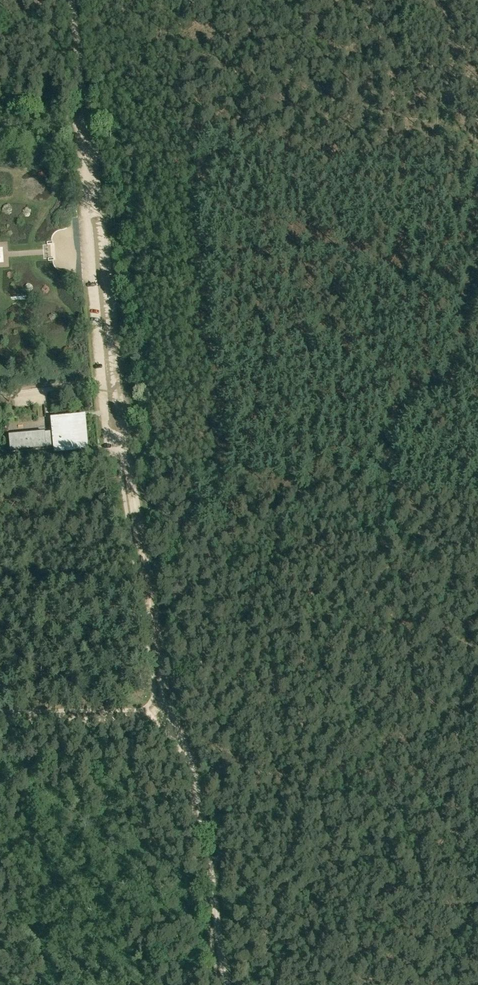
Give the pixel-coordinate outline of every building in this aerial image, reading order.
[(85,414),(85,411),(50,414),(50,417),(50,420),(46,420),(47,432),(8,436),(9,451),(53,447),(54,454),(89,451),(85,414)]
